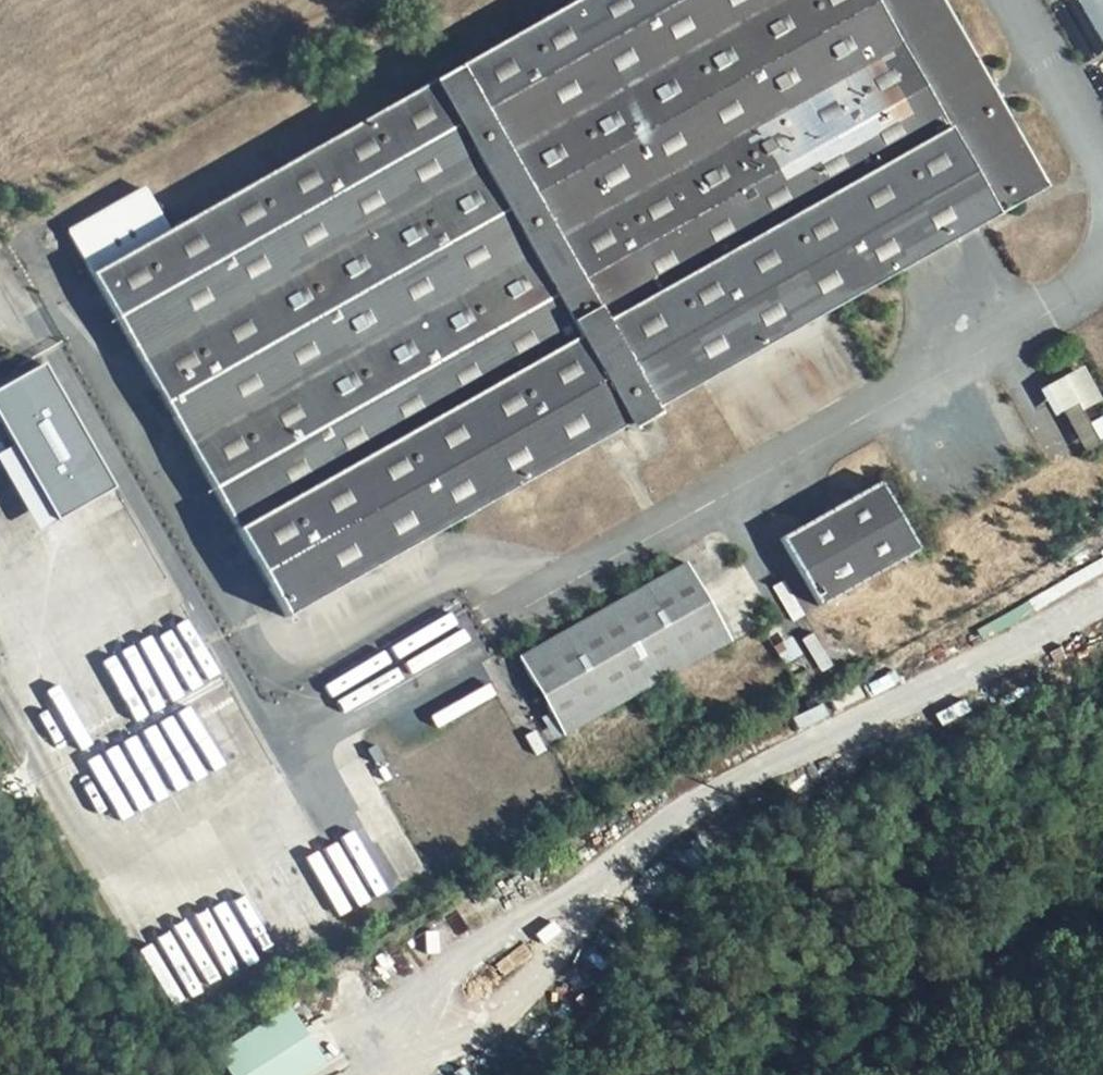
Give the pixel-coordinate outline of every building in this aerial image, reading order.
[(57,228),(275,614),(600,437),(923,257),(1043,188),(937,0),(565,0),(155,227),(133,186),(57,228)] [(46,364),(0,390),(0,412),(61,515),(116,484),(46,364)] [(1078,367),(1034,390),(1051,421),(1094,398),(1078,367)] [(1102,441),(1102,415),(1083,425),(1093,445),(1102,441)] [(906,546),(871,482),(773,535),(812,602),(906,546)] [(713,637),(671,560),(501,655),(545,730),(713,637)] [(221,1074),(303,1074),(319,1065),(282,1007),(208,1055),(221,1074)]
